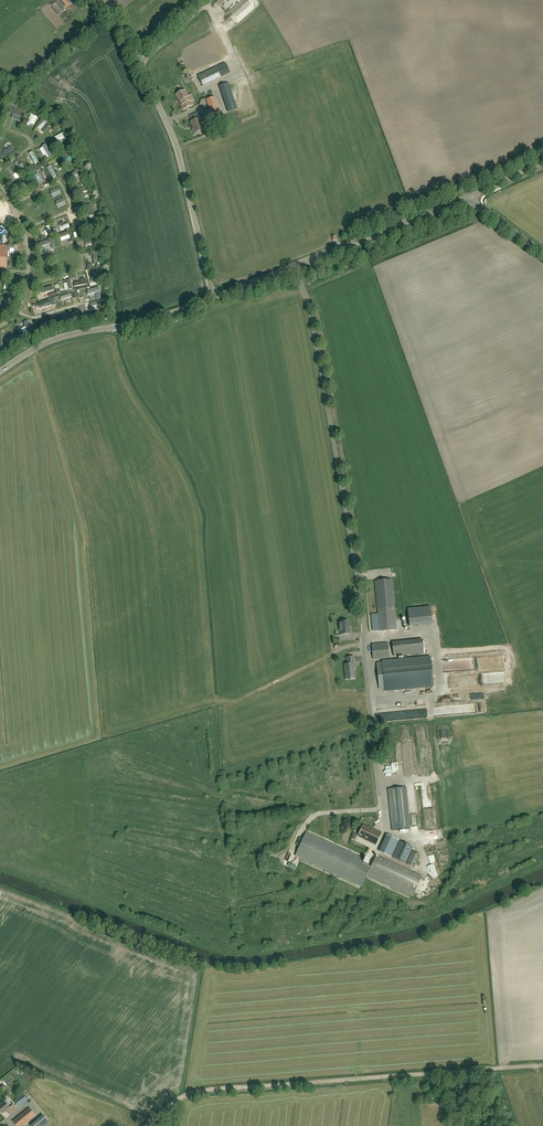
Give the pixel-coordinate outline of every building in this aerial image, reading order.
[(65,9),(70,4),(66,0),(57,0),(65,9)] [(217,34),(184,48),(194,70),(226,57),(217,34)] [(203,86),(230,73),(225,63),(198,76),(203,86)] [(220,86),(229,113),(237,110),(228,83),(220,86)] [(186,109),(189,107),(192,106),(191,102),(190,102),(188,98),(189,97),(188,97),(185,91),(176,95),(183,110),(186,109)] [(213,118),(216,117),(220,115),(214,98),(207,100),(212,115),(213,118)] [(26,113),(12,106),(9,113),(23,119),(26,113)] [(193,121),(192,122),(191,122),(194,129),(192,130),(195,136),(200,134),(199,132),(203,130),(199,119),(202,118),(200,113),(190,117),(191,117),(193,121)] [(26,124),(29,125),(30,123),(34,125),(37,116),(30,114),(26,124)] [(43,119),(37,128),(44,133),(50,124),(43,119)] [(65,131),(54,137),(58,144),(68,138),(65,131)] [(0,154),(0,156),(3,159),(14,150),(10,145),(0,154)] [(50,159),(53,157),(46,145),(42,148),(50,159)] [(35,165),(39,163),(33,152),(29,155),(35,165)] [(61,158),(65,165),(73,161),(69,154),(61,158)] [(10,166),(15,173),(13,175),(16,179),(23,175),(18,167),(20,166),(17,161),(10,166)] [(52,178),(56,176),(51,165),(47,167),(52,178)] [(35,187),(40,185),(38,182),(41,181),(38,173),(34,175),(33,173),(30,174),(35,187)] [(24,179),(14,186),(17,190),(18,189),(21,192),(27,188),(24,184),(26,183),(24,179)] [(49,191),(53,198),(61,193),(58,187),(49,191)] [(74,195),(85,191),(84,187),(73,191),(74,195)] [(55,201),(57,208),(66,205),(63,198),(55,201)] [(86,205),(90,217),(95,215),(91,204),(86,205)] [(68,223),(64,225),(63,221),(58,223),(60,230),(69,227),(68,223)] [(49,225),(45,226),(47,230),(43,231),(46,237),(52,234),(49,225)] [(46,250),(54,248),(53,242),(49,243),(49,239),(45,240),(46,250)] [(7,274),(7,270),(7,268),(8,248),(10,248),(10,253),(14,253),(14,248),(14,244),(8,244),(8,245),(0,245),(0,274),(7,274)] [(98,267),(98,252),(92,252),(92,256),(89,256),(89,262),(87,262),(87,268),(98,267)] [(80,281),(73,283),(74,286),(88,284),(87,280),(84,281),(84,278),(80,279),(80,281)] [(11,307),(12,295),(4,295),(3,307),(11,307)] [(38,305),(39,310),(52,307),(51,302),(38,305)] [(87,311),(89,315),(102,312),(101,307),(87,311)] [(27,322),(23,324),(30,336),(34,333),(27,322)] [(3,344),(5,347),(16,342),(15,339),(3,344)] [(397,630),(392,580),(375,582),(380,631),(397,630)] [(409,626),(432,624),(430,607),(408,610),(409,626)] [(350,626),(348,626),(348,622),(339,623),(340,635),(351,634),(350,626)] [(393,656),(424,653),(422,640),(392,643),(393,656)] [(388,644),(372,645),(373,659),(382,659),(389,658),(388,644)] [(356,679),(353,657),(347,658),(348,664),(345,665),(346,680),(356,679)] [(382,664),(377,664),(379,689),(384,689),(384,690),(419,687),(433,685),(431,658),(416,660),(390,662),(382,663),(382,664)] [(448,669),(471,668),(470,659),(450,660),(450,668),(448,668),(448,669)] [(393,831),(410,829),(405,787),(389,789),(393,831)] [(363,839),(363,840),(376,845),(382,833),(368,827),(368,828),(363,825),(358,837),(363,839)] [(369,871),(415,892),(422,877),(379,857),(378,859),(375,858),(371,867),(362,863),(364,859),(306,832),(297,851),(364,881),(369,871)] [(398,840),(387,835),(379,852),(391,857),(398,840)] [(405,863),(413,847),(400,841),(393,858),(405,863)] [(412,851),(406,864),(414,868),(420,855),(412,851)] [(18,1108),(28,1100),(23,1094),(13,1102),(18,1108)] [(6,1111),(8,1114),(10,1113),(15,1108),(12,1104),(9,1107),(3,1101),(0,1104),(0,1105),(0,1106),(0,1112),(2,1114),(6,1111)] [(35,1115),(29,1108),(13,1122),(16,1125),(22,1125),(35,1115)] [(29,1124),(31,1125),(46,1125),(49,1124),(43,1115),(29,1124)]
